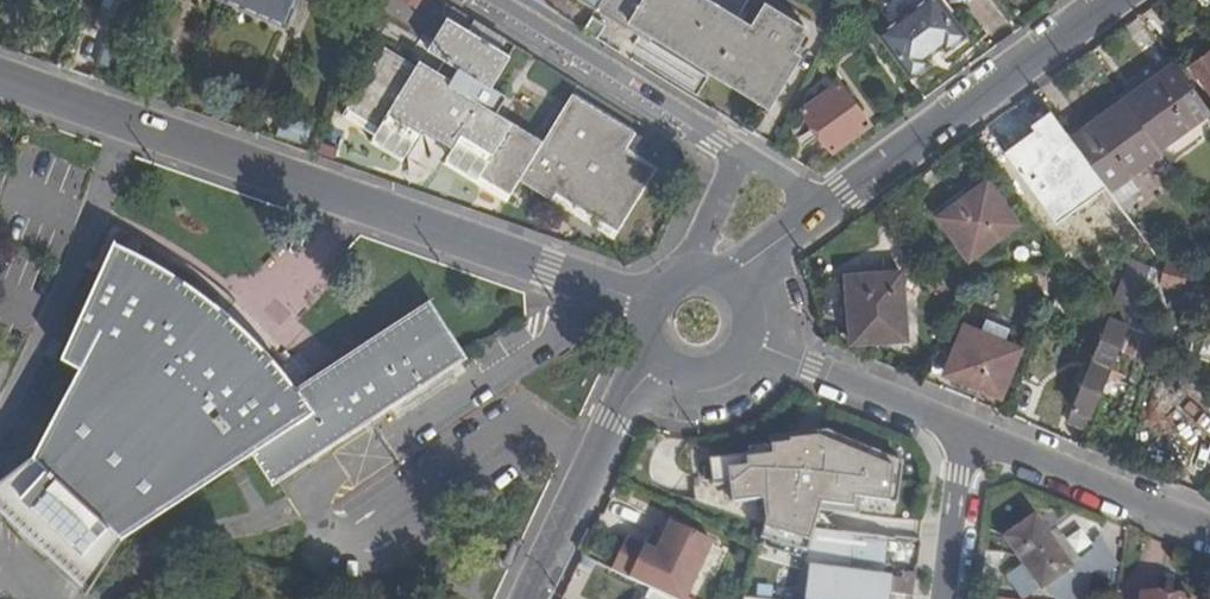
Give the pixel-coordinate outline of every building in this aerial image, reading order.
[(286,25),(297,0),(226,0),(286,25)] [(768,106),(791,56),(792,54),(791,53),(800,37),(760,12),(750,28),(705,0),(602,0),(596,11),(648,44),(652,37),(767,108),(768,106)] [(909,80),(929,64),(925,60),(941,49),(945,53),(966,38),(938,0),(925,0),(876,36),(909,80)] [(760,12),(800,37),(804,31),(764,5),(760,12)] [(516,179),(538,193),(592,110),(568,95),(539,142),(492,113),(502,98),(488,89),(508,57),(445,18),(425,50),(456,69),(448,80),(418,61),(414,67),(384,47),(346,109),(376,128),(371,135),(403,156),(419,130),(449,149),(444,157),(505,195),(516,179)] [(107,41),(90,79),(102,83),(118,45),(107,41)] [(1191,67),(1209,93),(1209,52),(1191,67)] [(791,56),(768,106),(798,58),(792,54),(791,56)] [(1122,103),(1158,151),(1209,112),(1176,66),(1122,103)] [(870,125),(840,82),(803,111),(833,154),(870,125)] [(1122,103),(1070,141),(1108,193),(1160,155),(1158,151),(1122,103)] [(376,128),(346,109),(340,116),(371,135),(376,128)] [(592,110),(538,193),(547,200),(548,198),(553,192),(615,231),(653,169),(622,151),(632,134),(592,110)] [(403,156),(371,135),(366,143),(399,163),(403,156)] [(501,203),(505,195),(444,157),(440,165),(501,203)] [(1011,157),(994,170),(1021,206),(1039,193),(1011,157)] [(986,184),(938,217),(968,260),(1016,225),(986,184)] [(1025,212),(1036,226),(1044,220),(1070,252),(1101,227),(1107,234),(1113,230),(1106,223),(1097,212),(1080,190),(1066,201),(1062,195),(1040,211),(1035,204),(1025,212)] [(553,192),(548,198),(610,238),(615,231),(553,192)] [(1097,212),(1106,223),(1110,219),(1101,208),(1097,212)] [(107,243),(53,362),(72,370),(25,463),(0,480),(0,523),(81,598),(82,598),(113,542),(307,417),(284,383),(259,353),(229,323),(195,296),(152,266),(107,243)] [(1130,263),(1119,291),(1124,293),(1136,266),(1130,263)] [(1187,269),(1167,265),(1162,284),(1182,289),(1187,269)] [(1119,291),(1107,319),(1109,320),(1128,327),(1151,271),(1136,266),(1124,293),(1119,291)] [(902,308),(899,275),(846,279),(850,345),(904,341),(902,308)] [(307,417),(251,455),(272,488),(274,487),(272,484),(463,360),(464,362),(467,361),(428,303),(425,304),(427,306),(296,392),(307,417)] [(1067,422),(1085,430),(1128,327),(1109,320),(1086,377),(1082,385),(1067,422)] [(1017,350),(963,328),(944,376),(998,399),(1017,350)] [(1077,383),(1082,385),(1086,377),(1080,375),(1077,383)] [(748,449),(749,457),(707,463),(710,489),(727,488),(729,508),(742,507),(763,505),(760,547),(807,556),(813,529),(817,514),(859,519),(859,515),(895,518),(896,508),(898,508),(900,491),(903,466),(827,434),(768,440),(769,447),(748,449)] [(1035,520),(1006,540),(1041,591),(1070,570),(1035,520)] [(611,573),(649,590),(668,598),(686,598),(712,544),(671,524),(657,555),(626,540),(611,573)] [(887,539),(813,529),(807,556),(804,566),(809,567),(884,577),(887,539)] [(809,567),(805,598),(889,598),(889,596),(913,598),(917,574),(903,573),(902,580),(884,577),(809,567)] [(649,590),(645,598),(668,598),(649,590)]
